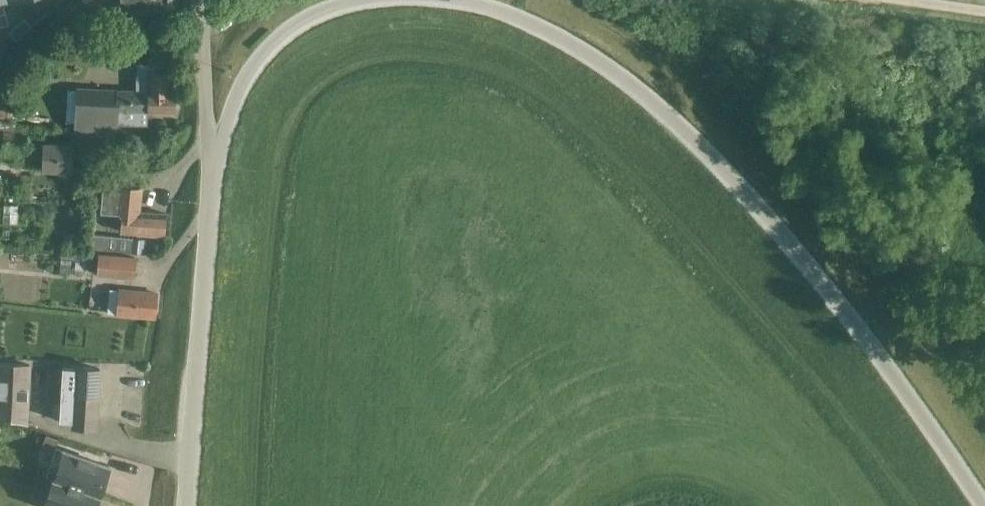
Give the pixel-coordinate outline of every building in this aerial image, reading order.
[(107,15),(164,14),(166,8),(178,7),(177,0),(107,0),(107,15)] [(148,124),(148,111),(176,111),(176,90),(170,90),(171,72),(148,71),(148,90),(117,89),(117,88),(76,86),(73,135),(117,137),(118,112),(120,112),(120,124),(148,124)] [(10,121),(13,91),(0,89),(0,120),(10,121)] [(2,156),(43,158),(43,168),(71,169),(72,143),(29,142),(29,135),(25,135),(25,128),(3,127),(2,156)] [(119,231),(136,233),(164,235),(166,213),(140,211),(142,185),(97,181),(95,203),(120,206),(121,208),(119,231)] [(144,239),(133,238),(131,252),(143,253),(144,239)] [(61,249),(60,274),(71,275),(72,260),(75,260),(74,274),(84,275),(85,262),(87,262),(88,250),(61,249)] [(98,253),(96,275),(135,278),(137,257),(98,253)] [(110,288),(108,312),(152,316),(155,293),(110,288)] [(30,400),(32,364),(0,362),(0,399),(30,400)] [(97,402),(99,369),(49,366),(48,383),(61,384),(60,401),(97,402)] [(28,424),(30,400),(0,399),(0,417),(28,424)] [(97,402),(60,401),(59,403),(56,403),(52,406),(52,415),(55,418),(59,418),(59,421),(72,421),(72,423),(95,425),(97,402)] [(53,476),(98,493),(108,464),(63,448),(53,476)] [(98,493),(53,476),(43,505),(47,505),(94,505),(98,493)]
